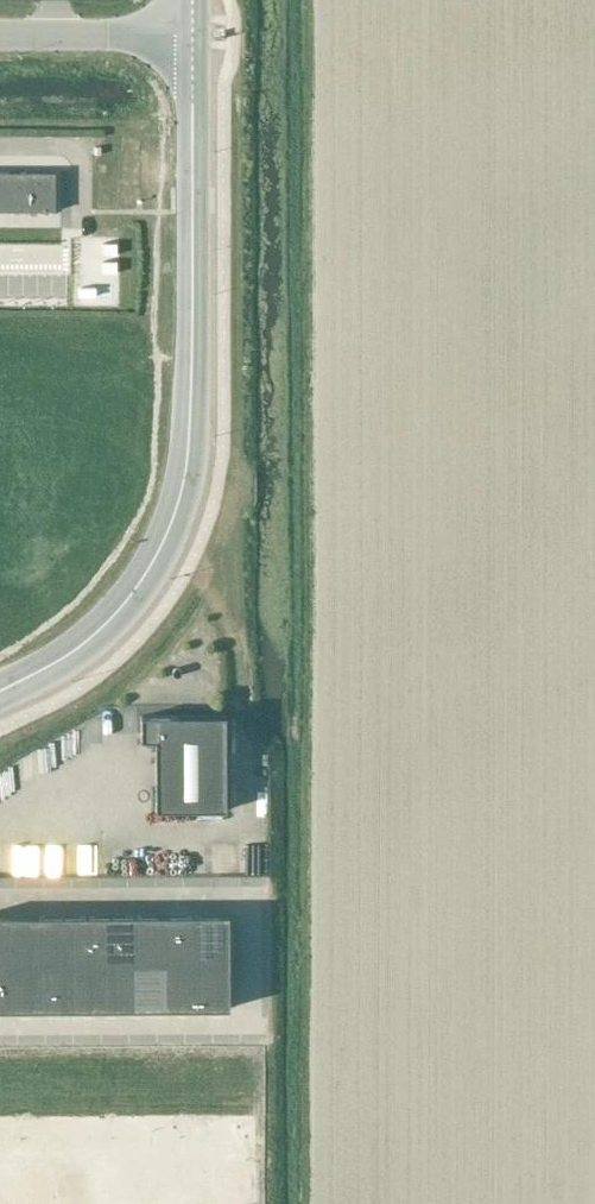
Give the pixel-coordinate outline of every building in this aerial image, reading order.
[(55,211),(55,172),(0,172),(0,211),(55,211)] [(227,810),(227,715),(141,715),(141,741),(155,741),(156,811),(227,810)] [(87,914),(63,915),(63,962),(87,962),(87,914)] [(111,914),(87,914),(87,962),(111,962),(111,914)] [(134,914),(111,914),(111,962),(135,962),(134,914)] [(158,914),(134,914),(135,962),(158,962),(158,914)] [(194,914),(158,914),(158,962),(194,961),(194,914)] [(230,914),(194,914),(194,961),(230,961),(230,914)] [(0,915),(0,962),(38,962),(37,915),(0,915)] [(63,915),(37,915),(38,962),(63,962),(63,915)] [(194,961),(158,962),(158,1009),(194,1009),(194,961)] [(230,961),(194,961),(194,1009),(230,1009),(230,961)] [(0,962),(0,1010),(38,1010),(38,962),(0,962)] [(63,962),(38,962),(38,1010),(63,1010),(63,962)] [(87,962),(63,962),(63,1010),(87,1009),(87,962)] [(111,962),(87,962),(87,1009),(111,1009),(111,962)] [(135,962),(111,962),(111,1009),(135,1009),(135,962)] [(158,962),(135,962),(135,1009),(158,1009),(158,962)]
